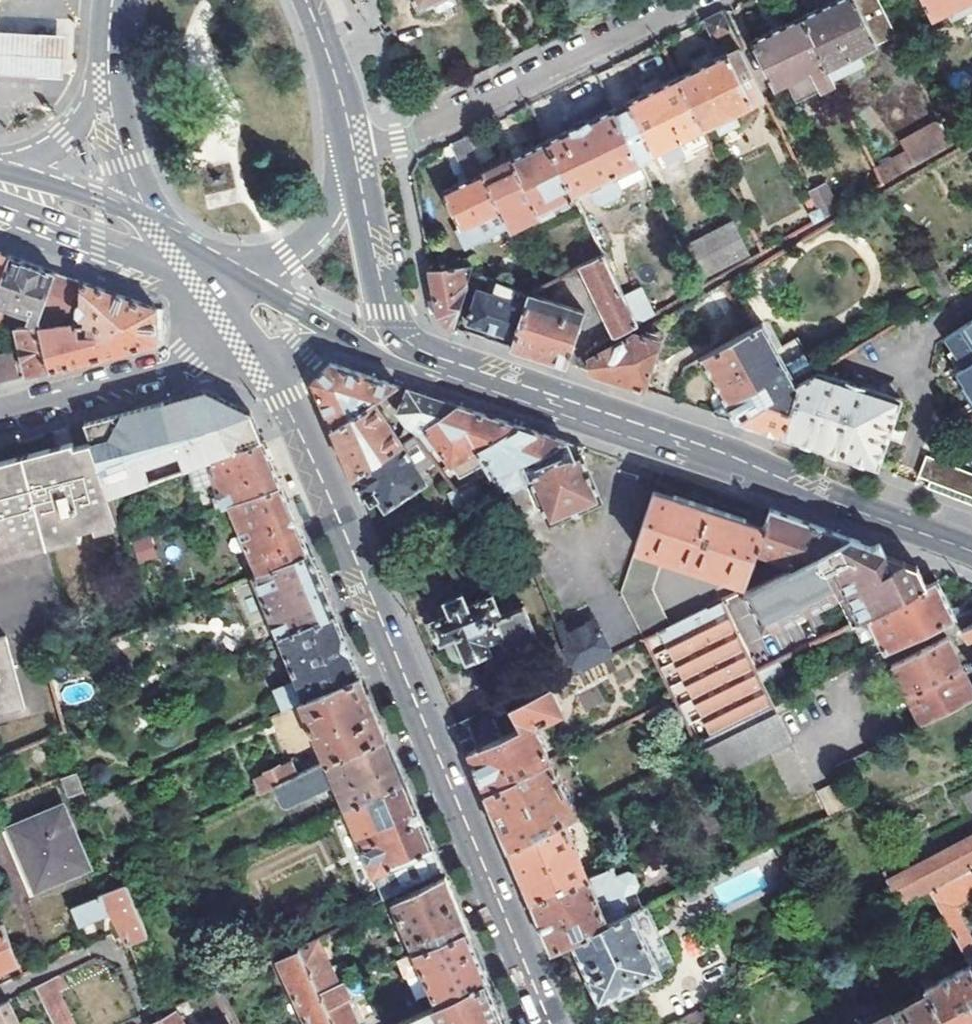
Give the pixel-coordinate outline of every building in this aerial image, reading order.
[(440,0),(411,0),(417,11),(430,5),(440,0)] [(430,5),(435,14),(454,5),(451,0),(440,0),(430,5)] [(897,36),(879,0),(843,0),(804,20),(834,82),(865,67),(859,56),(897,36)] [(934,20),(949,12),(954,22),(971,13),(971,0),(924,0),(934,20)] [(734,37),(721,12),(704,21),(714,42),(719,44),(734,37)] [(834,82),(804,20),(802,17),(753,42),(775,87),(787,82),(797,102),(834,82)] [(65,73),(66,28),(0,28),(0,70),(65,73)] [(713,124),(734,113),(751,105),(726,54),(678,78),(703,129),(713,124)] [(670,145),(691,135),(703,129),(678,78),(613,109),(639,160),(670,145)] [(615,178),(641,166),(639,160),(613,109),(548,142),(575,198),(589,192),(595,205),(604,207),(621,199),(622,193),(621,189),(615,178)] [(740,126),(734,113),(713,124),(720,136),(740,126)] [(907,152),(877,170),(883,183),(952,144),(940,121),(902,142),(907,152)] [(495,159),(481,130),(466,137),(480,166),(495,159)] [(696,147),(691,135),(670,145),(677,157),(696,147)] [(480,166),(466,137),(449,145),(467,180),(443,192),(460,229),(454,232),(463,250),(509,227),(483,173),(480,166)] [(548,142),(483,173),(509,227),(511,230),(575,198),(548,142)] [(815,164),(800,171),(820,210),(823,217),(851,202),(846,193),(833,201),(815,164)] [(615,178),(621,189),(646,176),(641,166),(615,178)] [(862,179),(868,192),(883,183),(877,170),(862,179)] [(820,210),(811,216),(814,223),(823,217),(820,210)] [(734,227),(690,251),(704,278),(748,255),(734,227)] [(10,256),(5,255),(0,253),(0,284),(10,256)] [(53,371),(39,325),(38,322),(41,314),(55,272),(47,270),(10,256),(0,284),(0,322),(6,306),(31,315),(29,320),(31,324),(16,328),(30,377),(53,371)] [(603,256),(581,267),(619,335),(637,325),(623,297),(603,256)] [(448,329),(454,330),(467,292),(465,267),(430,271),(435,294),(439,314),(443,321),(448,329)] [(67,277),(55,272),(41,314),(65,322),(75,292),(74,291),(78,280),(67,277)] [(39,325),(53,371),(156,343),(157,325),(157,308),(91,285),(84,283),(83,294),(83,303),(78,307),(79,317),(87,317),(87,331),(73,332),(72,323),(39,325)] [(468,325),(515,340),(526,306),(511,301),(515,290),(498,283),(493,295),(479,291),(468,325)] [(642,287),(623,297),(637,325),(654,315),(642,287)] [(538,358),(567,367),(583,314),(530,295),(526,306),(515,340),(512,349),(538,358)] [(971,386),(971,318),(950,333),(971,363),(961,370),(971,386)] [(749,427),(781,438),(800,379),(818,369),(809,355),(791,367),(763,322),(754,328),(702,358),(727,403),(712,416),(749,427)] [(590,375),(644,393),(659,342),(635,335),(589,361),(590,375)] [(21,380),(10,344),(0,347),(0,385),(21,380)] [(321,373),(313,382),(332,427),(372,400),(395,386),(386,383),(330,364),(321,373)] [(789,440),(875,469),(898,398),(893,396),(894,389),(863,378),(861,385),(818,369),(800,379),(781,438),(789,440)] [(446,403),(406,389),(400,415),(406,423),(418,433),(458,406),(446,403)] [(189,470),(263,442),(249,409),(228,399),(207,390),(171,400),(87,423),(93,440),(113,498),(189,470)] [(372,400),(332,427),(342,450),(352,477),(416,434),(418,433),(406,423),(400,426),(400,432),(402,435),(398,438),(372,400)] [(507,423),(458,406),(418,433),(416,434),(429,452),(439,446),(453,465),(480,449),(518,426),(507,423)] [(555,439),(518,426),(480,449),(493,471),(569,444),(555,439)] [(429,452),(416,434),(352,477),(362,497),(367,495),(370,502),(377,497),(385,509),(427,481),(416,464),(431,455),(429,452)] [(78,536),(76,527),(90,523),(91,525),(120,517),(113,498),(93,440),(65,448),(0,466),(0,558),(78,536)] [(218,505),(220,510),(231,506),(281,486),(277,476),(263,442),(189,470),(197,490),(215,482),(224,502),(218,505)] [(575,445),(569,444),(493,471),(492,472),(499,486),(501,493),(530,482),(549,523),(601,500),(580,454),(583,447),(575,445)] [(938,493),(971,506),(971,474),(928,457),(922,472),(944,480),(938,493)] [(944,480),(922,472),(918,485),(938,493),(944,480)] [(478,496),(471,481),(449,491),(455,506),(478,496)] [(281,486),(231,506),(259,574),(309,552),(305,542),(281,486)] [(762,527),(653,492),(620,592),(643,637),(670,624),(652,589),(662,555),(682,562),(681,565),(696,570),(698,566),(744,581),(753,552),(762,527)] [(824,528),(769,509),(762,527),(753,552),(793,564),(847,536),(824,528)] [(133,540),(137,562),(156,558),(151,536),(133,540)] [(869,545),(847,536),(793,564),(745,587),(767,627),(830,595),(828,592),(842,584),(897,556),(869,545)] [(259,574),(254,576),(280,636),(334,613),(329,601),(309,552),(259,574)] [(915,563),(897,556),(842,584),(861,618),(869,614),(927,585),(915,563)] [(938,580),(927,585),(869,614),(888,652),(956,618),(938,580)] [(462,594),(444,602),(448,613),(428,622),(438,644),(443,643),(449,658),(451,661),(454,662),(458,662),(461,661),(463,660),(464,662),(532,634),(521,607),(500,616),(491,594),(466,605),(462,594)] [(643,638),(673,700),(696,746),(701,743),(775,707),(757,670),(737,631),(735,632),(729,635),(719,614),(712,617),(706,606),(670,624),(643,638)] [(334,613),(280,636),(301,686),(278,696),(284,711),(302,703),(361,676),(356,664),(334,613)] [(554,625),(573,673),(611,654),(594,620),(566,634),(560,623),(554,625)] [(961,628),(968,639),(971,636),(971,622),(961,628)] [(26,707),(5,633),(0,635),(0,714),(26,707)] [(946,636),(890,665),(906,697),(963,669),(971,663),(968,657),(959,662),(946,636)] [(963,669),(906,697),(919,725),(965,702),(971,698),(971,690),(963,669)] [(361,676),(302,703),(327,762),(386,735),(367,690),(361,676)] [(521,726),(467,752),(479,780),(485,793),(549,760),(530,724),(559,710),(547,685),(509,704),(521,726)] [(521,726),(509,704),(479,720),(477,717),(457,727),(467,752),(521,726)] [(791,741),(775,707),(701,743),(717,777),(791,741)] [(347,810),(405,782),(396,759),(386,735),(327,762),(299,775),(287,781),(274,787),(282,804),(289,806),(332,786),(334,792),(339,790),(347,810)] [(549,760),(485,793),(490,805),(507,847),(562,822),(576,814),(549,760)] [(294,762),(281,768),(287,781),(299,775),(294,762)] [(254,780),(260,793),(274,787),(287,781),(281,768),(280,766),(265,772),(266,774),(254,780)] [(76,770),(62,776),(70,794),(84,788),(76,770)] [(843,785),(841,780),(820,791),(831,815),(853,805),(843,785)] [(405,782),(347,810),(386,899),(443,871),(423,824),(405,782)] [(62,804),(10,826),(28,868),(33,867),(41,884),(89,864),(62,804)] [(719,828),(728,823),(722,811),(715,820),(719,828)] [(562,822),(507,847),(512,860),(530,902),(586,878),(562,822)] [(971,867),(971,837),(889,880),(894,890),(900,904),(930,889),(971,867)] [(610,867),(586,878),(530,902),(546,939),(551,951),(569,942),(606,924),(602,917),(620,909),(625,901),(623,895),(635,889),(638,883),(633,872),(626,870),(614,875),(610,867)] [(930,889),(953,930),(969,959),(971,957),(971,942),(951,905),(971,894),(971,867),(930,889)] [(445,876),(393,901),(415,953),(468,932),(463,920),(445,876)] [(70,906),(77,926),(111,911),(127,946),(148,934),(125,881),(70,906)] [(868,903),(875,917),(887,911),(900,904),(894,890),(868,903)] [(606,924),(569,942),(585,979),(587,978),(597,1002),(617,992),(618,993),(634,986),(633,984),(658,972),(657,970),(671,963),(645,906),(606,924)] [(0,919),(0,972),(19,963),(0,919)] [(969,959),(953,930),(941,936),(949,949),(955,947),(958,955),(953,958),(959,971),(933,984),(928,973),(921,976),(928,991),(944,1023),(971,1023),(971,965),(969,959)] [(468,932),(415,953),(423,972),(437,1004),(489,981),(484,969),(468,932)] [(315,938),(298,947),(319,993),(336,986),(315,938)] [(278,956),(308,1023),(333,1023),(319,993),(298,947),(278,956)] [(415,953),(398,961),(404,977),(408,978),(423,972),(415,953)] [(54,1023),(74,1023),(51,979),(35,987),(54,1023)] [(437,1004),(394,1023),(432,1023),(432,1022),(431,1017),(440,1012),(445,1023),(494,1023),(505,1019),(501,1009),(489,981),(437,1004)] [(319,993),(333,1023),(352,1023),(342,1003),(350,999),(343,983),(336,986),(319,993)] [(928,991),(892,1009),(899,1023),(944,1023),(928,991)] [(0,1004),(0,1023),(20,1023),(8,1000),(0,1004)] [(892,1009),(891,1008),(859,1023),(899,1023),(892,1009)] [(176,1011),(150,1023),(182,1023),(176,1011)] [(224,1013),(203,1023),(230,1023),(224,1013)]
